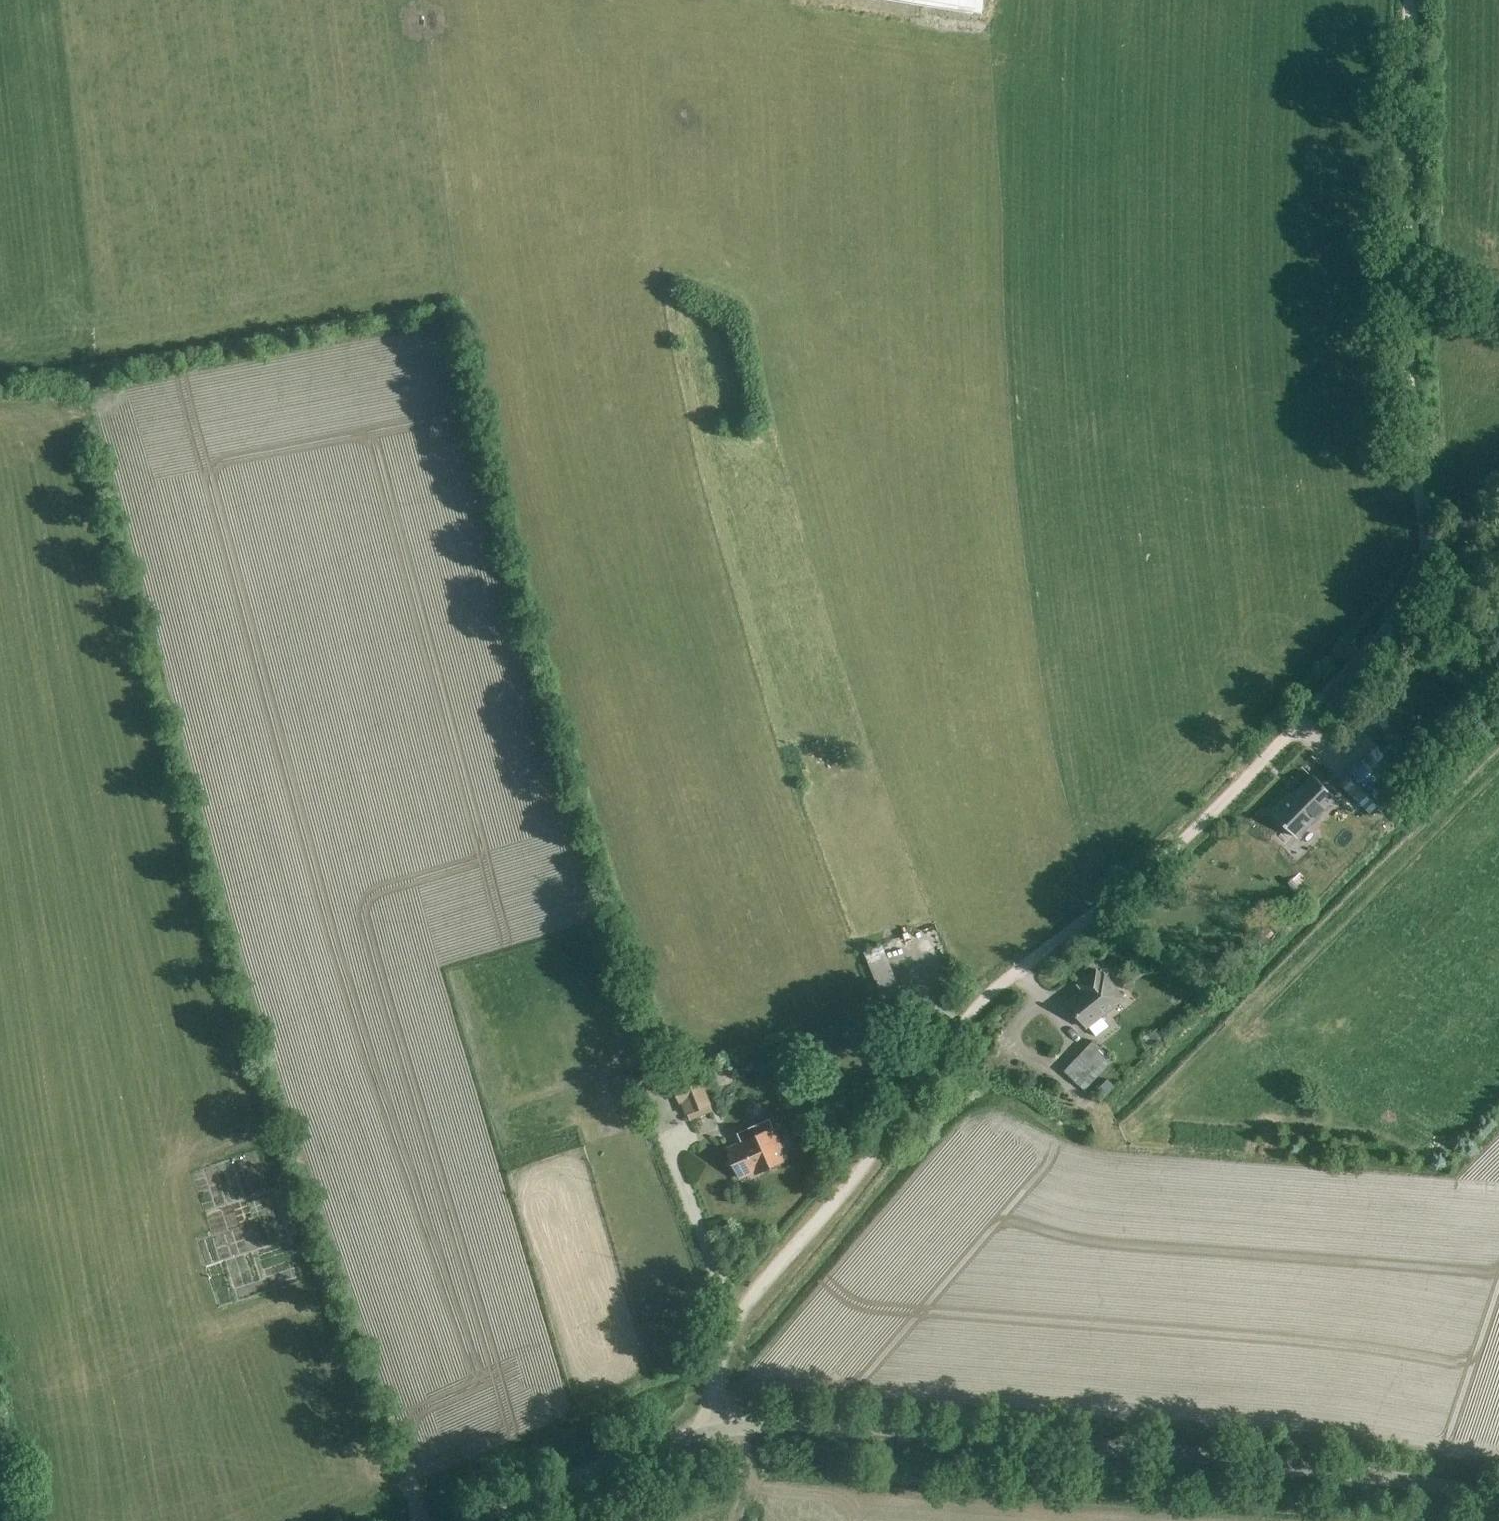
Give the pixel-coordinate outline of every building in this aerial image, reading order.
[(1342,744),(1327,762),(1367,804),(1384,788),(1342,744)] [(1306,772),(1278,801),(1304,827),(1333,797),(1306,772)] [(1263,833),(1287,858),(1305,841),(1281,816),(1263,833)] [(897,973),(921,965),(917,952),(929,948),(923,931),(887,943),(897,973)] [(884,945),(864,952),(883,1000),(901,993),(884,945)] [(1125,999),(1105,974),(1102,976),(1097,970),(1085,979),(1090,985),(1067,1003),(1087,1028),(1125,999)] [(902,1033),(906,1042),(912,1039),(908,1030),(902,1033)] [(1093,1041),(1065,1071),(1086,1090),(1113,1060),(1093,1041)] [(697,1070),(678,1077),(677,1074),(672,1062),(655,1069),(660,1082),(664,1091),(675,1087),(686,1116),(713,1105),(697,1070)] [(774,1129),(770,1130),(766,1122),(738,1134),(742,1143),(727,1149),(741,1179),(755,1173),(756,1174),(788,1160),(774,1129)]
